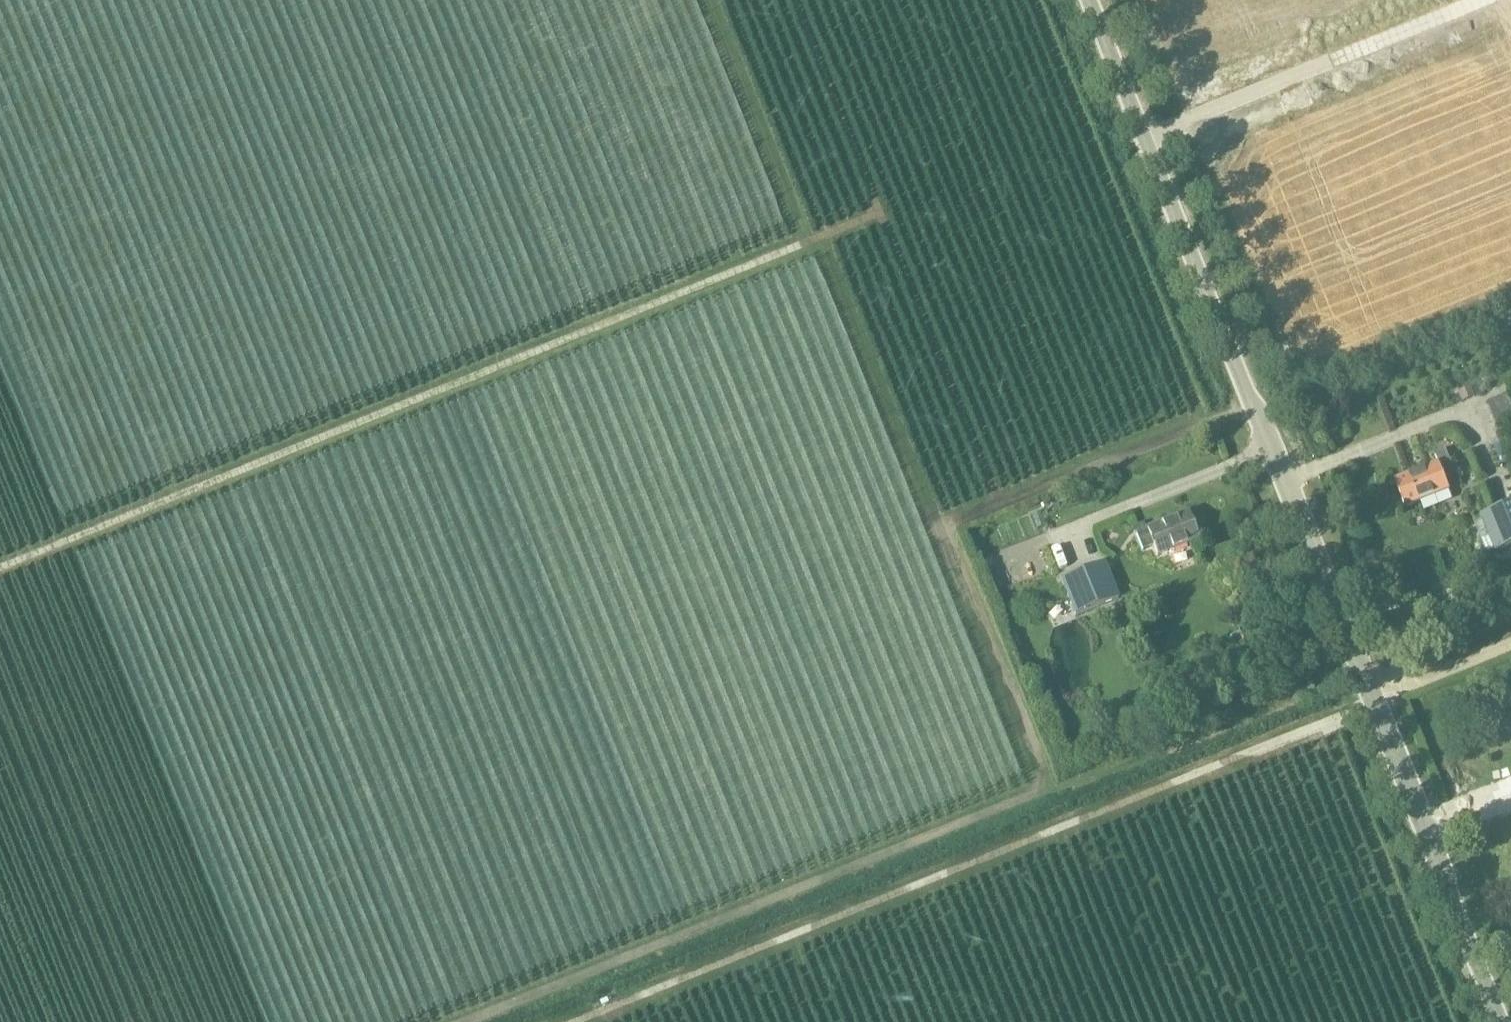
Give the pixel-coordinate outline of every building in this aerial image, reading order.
[(1471,30),(1484,22),(1477,10),(1464,19),(1471,30)] [(1445,480),(1456,476),(1450,460),(1439,464),(1395,482),(1405,508),(1449,490),(1445,480)] [(1510,545),(1510,503),(1481,515),(1495,551),(1510,545)] [(1157,556),(1198,539),(1187,513),(1146,530),(1135,535),(1142,550),(1152,546),(1157,556)] [(1072,615),(1117,599),(1104,563),(1060,578),(1072,615)] [(1053,618),(1067,613),(1063,599),(1049,604),(1053,618)] [(1309,690),(1315,688),(1311,678),(1305,681),(1309,690)] [(1322,734),(1335,730),(1331,716),(1318,721),(1322,734)]
